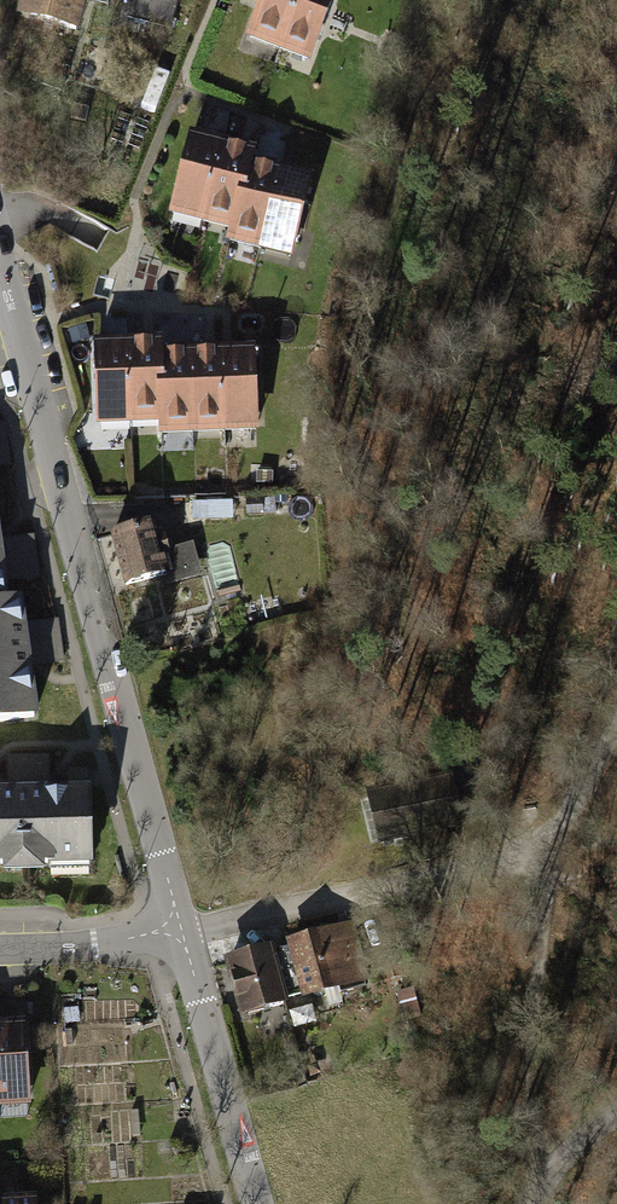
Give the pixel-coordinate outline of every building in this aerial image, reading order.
[(9,15),(69,33),(78,0),(13,0),(9,15)] [(130,12),(169,26),(179,0),(134,0),(130,12)] [(254,27),(285,38),(299,0),(264,0),(254,27)] [(285,38),(316,49),(334,0),(299,0),(285,38)] [(222,146),(190,137),(173,204),(205,212),(222,146)] [(254,154),(222,146),(205,212),(237,220),(251,165),(254,154)] [(281,172),(251,165),(237,220),(234,231),(264,239),(281,172)] [(312,180),(281,172),(264,239),(295,247),(312,180)] [(160,343),(127,345),(130,413),(162,412),(160,355),(160,343)] [(127,345),(94,345),(96,414),(130,413),(127,345)] [(254,352),(223,353),(226,421),(256,420),(254,352)] [(223,353),(192,354),(194,422),(226,421),(223,353)] [(192,354),(160,355),(162,412),(163,423),(194,422),(192,354)] [(46,714),(34,592),(10,595),(0,497),(0,719),(46,714)] [(153,519),(111,531),(126,585),(168,573),(153,519)] [(445,773),(363,790),(373,840),(455,824),(445,773)] [(0,794),(0,873),(87,868),(84,790),(0,794)] [(346,925),(277,941),(290,997),(359,981),(346,925)] [(268,943),(219,954),(233,1015),(281,1004),(268,943)] [(32,1106),(27,1024),(0,1025),(0,1108),(32,1106)]
